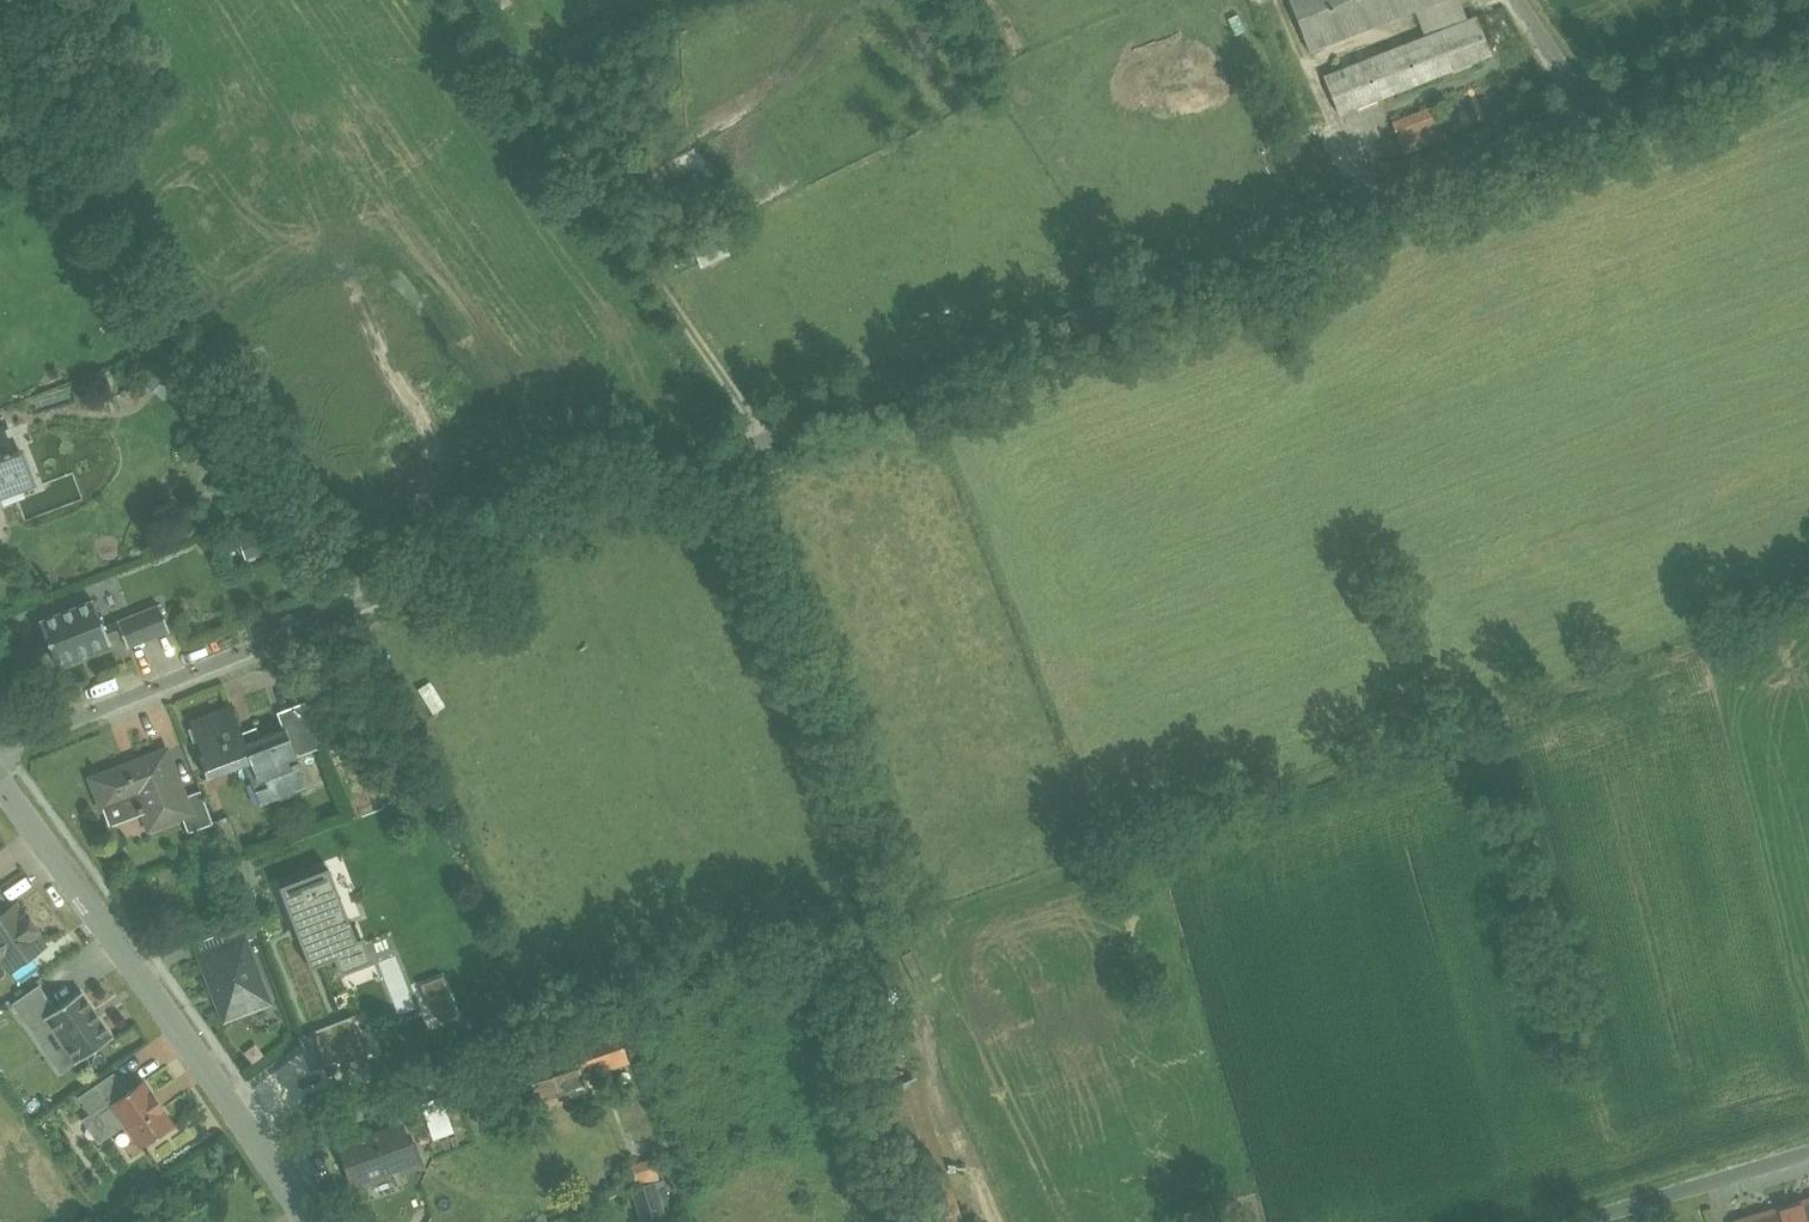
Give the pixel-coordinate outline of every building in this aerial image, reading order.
[(1310,49),(1417,8),(1437,0),(1291,0),(1310,49)] [(1417,8),(1428,37),(1462,23),(1469,21),(1461,0),(1437,0),(1417,8)] [(1492,53),(1478,17),(1469,21),(1462,23),(1477,60),(1492,53)] [(1428,37),(1325,77),(1340,114),(1477,60),(1462,23),(1428,37)] [(1436,106),(1391,124),(1402,152),(1447,135),(1436,106)] [(686,151),(652,172),(671,203),(705,182),(686,151)] [(31,474),(21,447),(12,450),(4,430),(0,432),(0,485),(31,474)] [(231,534),(240,558),(277,544),(268,520),(231,534)] [(93,600),(40,621),(58,666),(111,645),(110,641),(123,636),(118,623),(105,628),(93,600)] [(159,605),(118,622),(118,623),(123,636),(128,649),(170,632),(159,605)] [(309,697),(275,710),(282,727),(285,726),(296,754),(327,742),(309,697)] [(245,734),(232,703),(191,719),(204,752),(208,751),(216,771),(249,759),(256,776),(265,773),(274,796),(307,783),(296,754),(285,726),(282,727),(261,735),(259,729),(245,734)] [(149,757),(127,765),(128,766),(94,779),(112,827),(146,814),(152,829),(184,817),(191,814),(184,798),(167,752),(150,759),(149,757)] [(216,824),(203,790),(184,798),(191,814),(184,817),(190,834),(216,824)] [(333,868),(284,887),(314,966),(343,955),(363,947),(360,938),(333,868)] [(0,891),(0,917),(13,908),(1,891),(0,891)] [(0,917),(0,957),(3,955),(11,968),(45,945),(37,934),(40,932),(28,915),(25,917),(17,905),(13,908),(0,917)] [(252,922),(220,934),(225,947),(244,940),(245,942),(258,937),(252,922)] [(363,947),(343,955),(350,971),(381,960),(371,934),(360,938),(363,947)] [(225,947),(202,956),(216,993),(220,991),(230,1017),(268,1002),(245,942),(244,940),(225,947)] [(457,1015),(443,977),(422,985),(431,1011),(437,1009),(441,1021),(457,1015)] [(58,1009),(41,985),(14,1003),(31,1028),(58,1009)] [(115,1037),(84,992),(58,1009),(31,1028),(44,1048),(60,1037),(78,1062),(115,1037)] [(351,1016),(315,1030),(329,1067),(366,1052),(351,1016)] [(571,1048),(536,1060),(537,1061),(528,1064),(530,1069),(540,1098),(557,1092),(560,1101),(587,1091),(582,1077),(626,1062),(615,1031),(571,1047),(571,1048)] [(532,1049),(511,1057),(516,1073),(530,1069),(528,1064),(537,1061),(536,1060),(532,1049)] [(489,1083),(516,1073),(511,1057),(483,1067),(489,1083)] [(116,1073),(80,1097),(92,1114),(84,1119),(100,1143),(128,1124),(127,1123),(119,1129),(100,1128),(100,1115),(99,1114),(129,1092),(116,1073)] [(129,1092),(99,1114),(100,1115),(108,1127),(119,1129),(127,1123),(128,1124),(143,1147),(175,1125),(164,1109),(165,1108),(156,1094),(154,1095),(145,1082),(129,1092)] [(453,1132),(441,1098),(423,1104),(434,1138),(453,1132)] [(403,1125),(342,1147),(355,1183),(366,1179),(368,1183),(390,1176),(388,1171),(416,1162),(403,1125)] [(653,1158),(631,1164),(636,1182),(659,1176),(653,1158)] [(656,1183),(635,1190),(644,1217),(665,1210),(656,1183)] [(1785,1209),(1788,1221),(1808,1221),(1808,1202),(1785,1209)] [(1740,1221),(1788,1221),(1785,1209),(1740,1221)]
